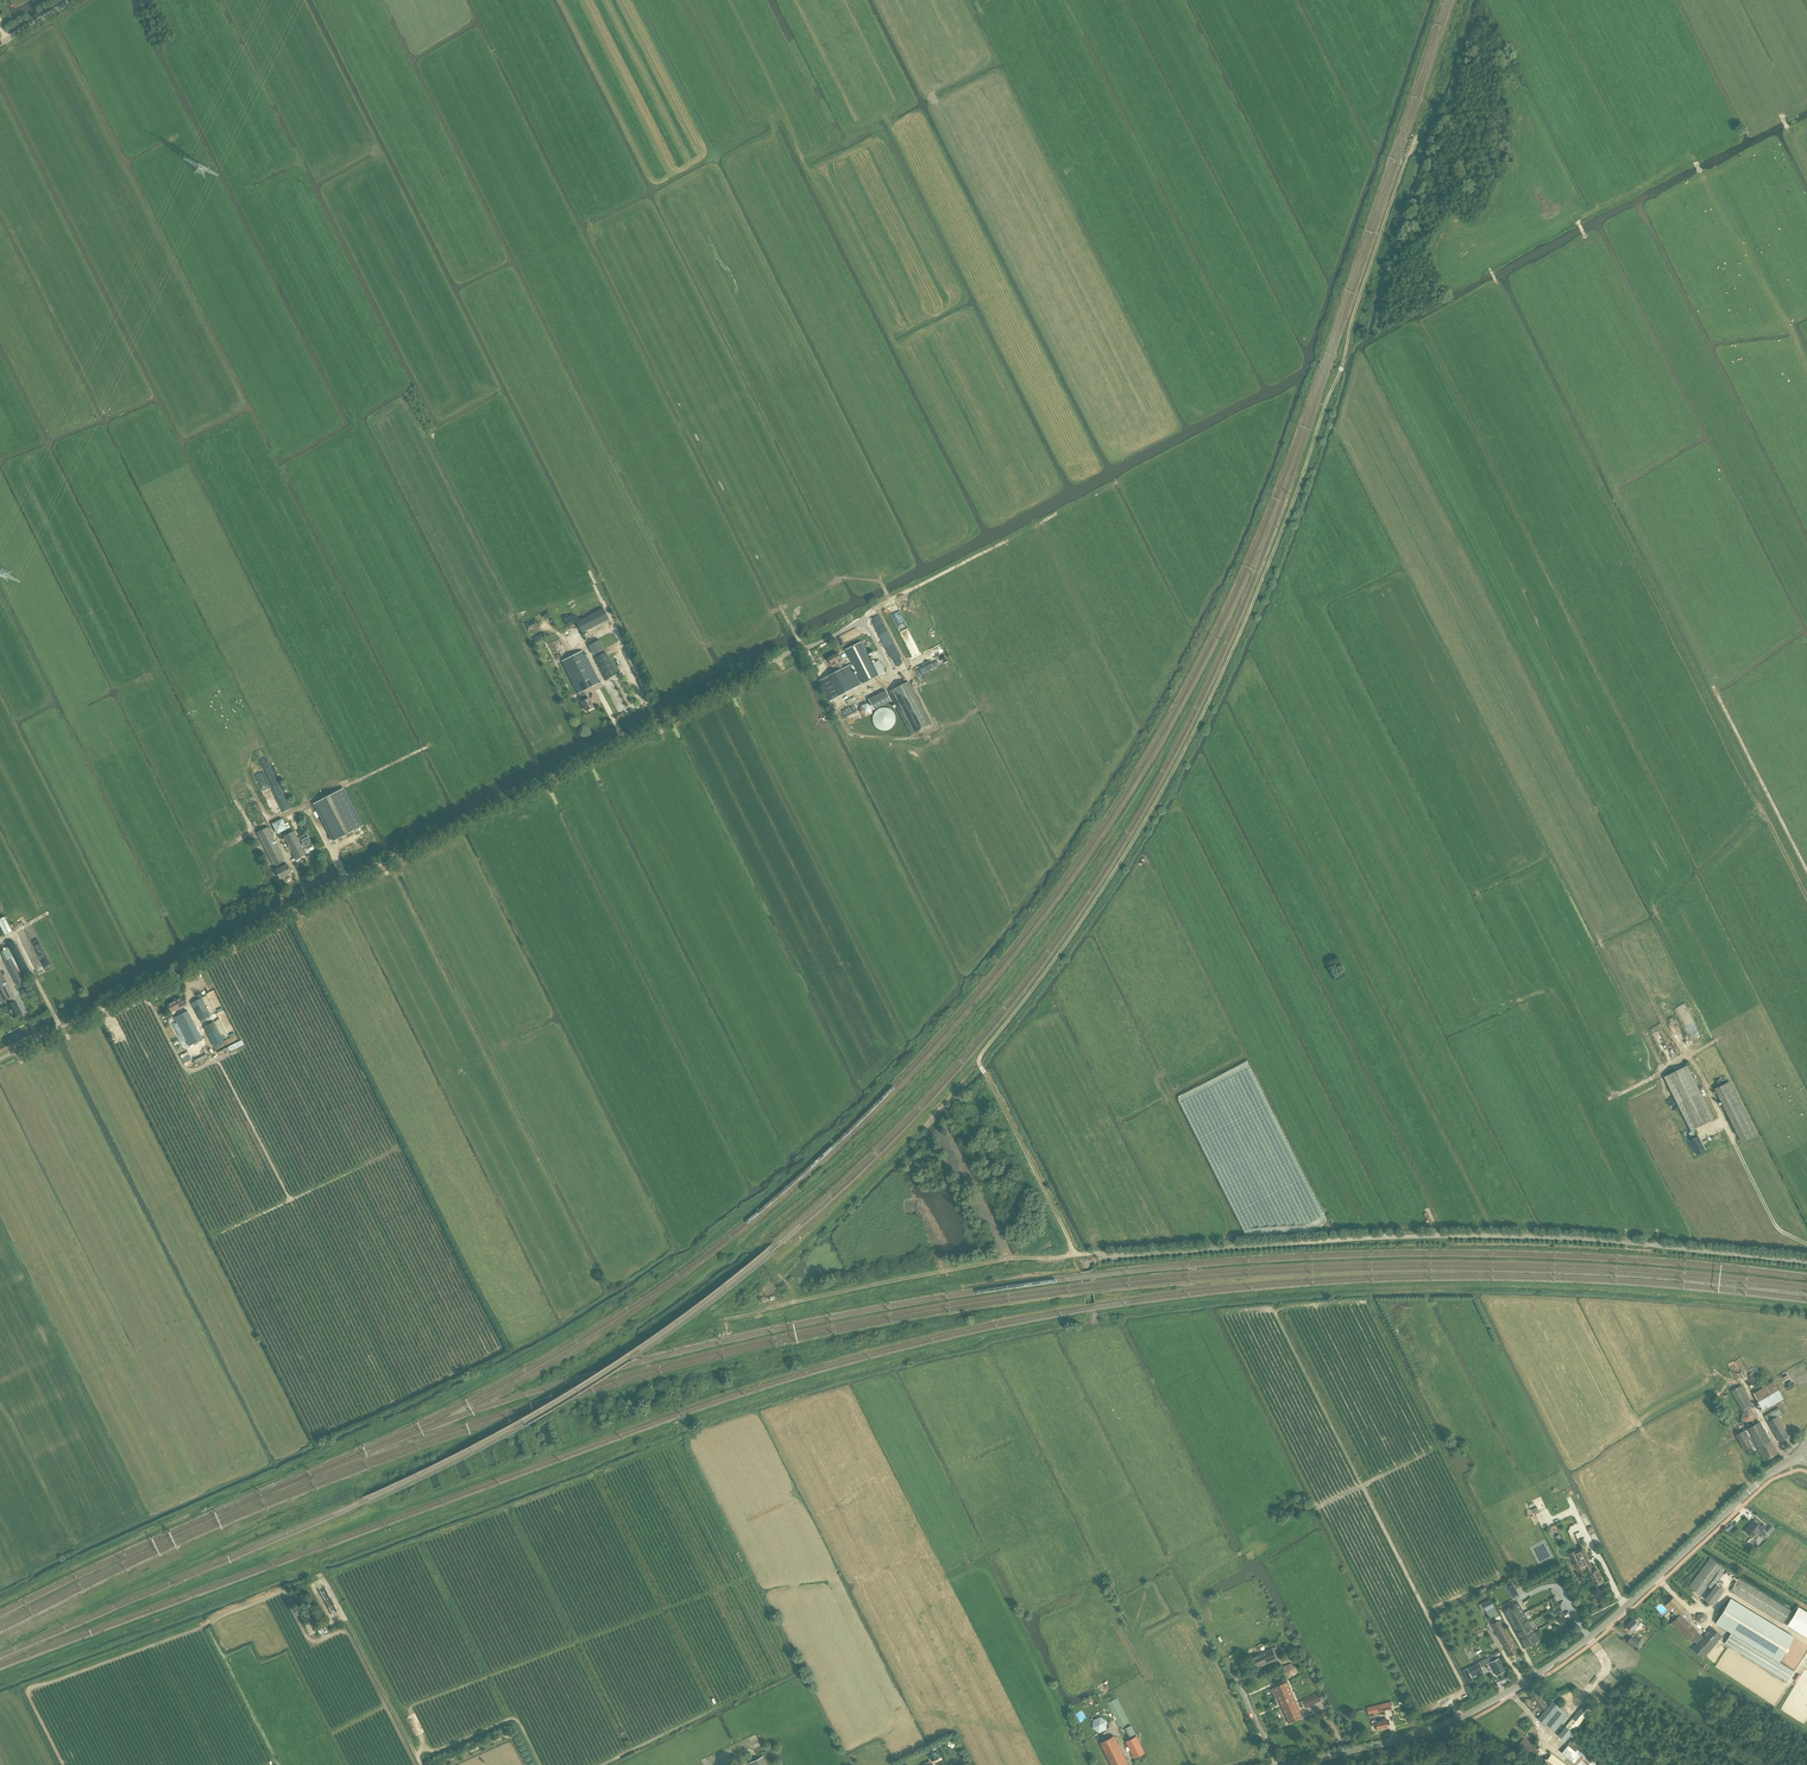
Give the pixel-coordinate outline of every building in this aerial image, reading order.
[(582,633),(608,619),(603,608),(577,622),(582,633)] [(593,655),(605,649),(600,640),(588,646),(593,655)] [(879,676),(866,649),(862,642),(846,650),(853,664),(851,665),(844,668),(842,663),(843,662),(838,653),(829,658),(833,667),(836,666),(838,671),(820,681),(830,701),(861,685),(855,672),(857,671),(863,684),(879,676)] [(584,690),(599,682),(583,651),(562,661),(578,693),(583,701),(581,702),(586,711),(594,707),(589,698),(588,698),(584,690)] [(606,679),(616,673),(606,652),(595,658),(606,679)] [(931,724),(909,682),(890,691),(912,734),(931,724)] [(895,719),(895,717),(895,715),(894,713),(893,711),(892,710),(890,708),(888,707),(886,707),(884,706),(882,707),(880,707),(878,708),(876,710),(875,711),(874,713),(874,715),(873,718),(874,720),(874,722),(875,724),(877,725),(878,727),(880,728),(882,728),(885,728),(887,728),(889,727),(891,726),(892,725),(894,723),(895,721),(895,719)] [(343,789),(314,804),(333,841),(363,825),(343,789)] [(277,834),(287,829),(282,818),(272,824),(277,834)] [(282,860),(285,859),(268,826),(257,832),(273,865),(275,864),(277,869),(276,870),(280,879),(292,873),(287,864),(285,865),(282,860)] [(295,860),(306,854),(294,831),(283,836),(295,860)] [(313,846),(308,837),(301,840),(303,843),(301,844),(302,846),(304,845),(307,850),(313,846)] [(12,931),(5,916),(0,919),(0,924),(5,935),(12,931)] [(21,976),(29,971),(13,940),(6,943),(9,948),(1,952),(6,961),(5,961),(17,986),(25,982),(21,976)] [(3,1002),(4,1001),(12,997),(14,996),(12,992),(0,969),(0,997),(3,1002)] [(7,1006),(3,1008),(6,1014),(10,1012),(13,1018),(22,1014),(16,1003),(16,1001),(15,1002),(12,997),(4,1001),(7,1006)] [(172,1013),(186,1006),(182,998),(168,1005),(172,1013)] [(201,1021),(211,1016),(202,998),(192,1003),(201,1021)] [(202,1039),(187,1011),(174,1017),(189,1046),(202,1039)] [(214,1046),(223,1041),(214,1022),(204,1027),(214,1046)] [(1690,1130),(1693,1129),(1713,1119),(1687,1066),(1664,1077),(1690,1130)] [(1740,1142),(1755,1135),(1728,1081),(1714,1089),(1740,1142)] [(1705,1150),(1701,1143),(1698,1136),(1696,1137),(1693,1131),(1693,1130),(1693,1129),(1690,1130),(1691,1131),(1689,1133),(1692,1139),(1689,1141),(1696,1154),(1705,1150)] [(1241,1218),(1245,1229),(1257,1224),(1258,1227),(1266,1223),(1267,1226),(1275,1223),(1276,1225),(1282,1223),(1290,1223),(1293,1222),(1295,1225),(1303,1221),(1304,1224),(1317,1219),(1241,1218)] [(1784,1399),(1779,1390),(1774,1381),(1753,1393),(1758,1402),(1763,1411),(1784,1399)] [(1749,1400),(1741,1386),(1731,1391),(1742,1411),(1743,1410),(1744,1410),(1748,1408),(1748,1407),(1750,1406),(1748,1401),(1749,1400)] [(1777,1416),(1782,1413),(1778,1408),(1765,1415),(1768,1421),(1779,1442),(1789,1436),(1777,1416)] [(1765,1461),(1778,1453),(1760,1421),(1747,1429),(1736,1435),(1745,1450),(1755,1444),(1765,1461)] [(1761,1522),(1759,1524),(1754,1520),(1745,1531),(1752,1537),(1757,1531),(1760,1533),(1766,1526),(1761,1522)] [(1775,1529),(1770,1525),(1765,1531),(1770,1535),(1775,1529)] [(1593,1570),(1582,1548),(1570,1554),(1579,1571),(1586,1568),(1595,1586),(1603,1582),(1596,1569),(1593,1570)] [(1701,1596),(1722,1567),(1710,1558),(1689,1587),(1701,1596)] [(1769,1589),(1766,1595),(1738,1578),(1731,1591),(1783,1623),(1791,1611),(1781,1604),(1785,1598),(1769,1589)] [(1509,1586),(1515,1598),(1520,1595),(1514,1583),(1509,1586)] [(1715,1605),(1724,1589),(1715,1583),(1706,1600),(1715,1605)] [(1507,1584),(1504,1586),(1512,1600),(1515,1598),(1507,1584)] [(333,1614),(339,1611),(327,1589),(321,1592),(333,1614)] [(1683,1613),(1686,1609),(1674,1598),(1666,1605),(1670,1610),(1672,1608),(1671,1607),(1672,1606),(1676,1609),(1673,1612),(1676,1615),(1678,1614),(1679,1615),(1671,1623),(1688,1640),(1690,1638),(1697,1643),(1692,1649),(1702,1658),(1722,1636),(1712,1627),(1702,1637),(1696,1632),(1697,1631),(1683,1616),(1684,1614),(1683,1613)] [(1795,1637),(1783,1629),(1731,1598),(1715,1624),(1731,1634),(1725,1644),(1788,1682),(1795,1671),(1779,1662),(1795,1637)] [(1501,1619),(1495,1608),(1490,1599),(1482,1604),(1483,1606),(1479,1607),(1482,1612),(1485,1610),(1486,1612),(1489,1619),(1494,1616),(1497,1621),(1501,1619)] [(1525,1648),(1539,1640),(1518,1603),(1504,1611),(1525,1648)] [(1806,1638),(1806,1612),(1799,1607),(1787,1626),(1797,1632),(1806,1638)] [(1562,1611),(1555,1615),(1560,1623),(1567,1620),(1562,1611)] [(1706,1620),(1704,1614),(1697,1614),(1695,1620),(1700,1624),(1706,1620)] [(1641,1622),(1639,1624),(1633,1619),(1629,1624),(1626,1627),(1631,1632),(1635,1628),(1637,1630),(1643,1624),(1641,1622)] [(303,1624),(308,1635),(317,1631),(311,1620),(303,1624)] [(1513,1643),(1503,1624),(1500,1620),(1492,1624),(1505,1649),(1505,1650),(1509,1657),(1519,1652),(1514,1642),(1513,1643)] [(1634,1649),(1639,1643),(1631,1637),(1627,1643),(1634,1649)] [(1257,1668),(1277,1660),(1272,1648),(1252,1657),(1257,1668)] [(1496,1675),(1506,1670),(1500,1658),(1503,1656),(1500,1651),(1488,1658),(1496,1675)] [(1484,1671),(1479,1662),(1468,1668),(1472,1677),(1484,1671)] [(1288,1677),(1299,1673),(1296,1665),(1293,1666),(1292,1663),(1283,1666),(1288,1677)] [(1472,1677),(1468,1668),(1463,1670),(1469,1683),(1474,1680),(1472,1677)] [(1283,1710),(1297,1704),(1287,1682),(1273,1687),(1283,1710)] [(1540,1710),(1547,1705),(1537,1692),(1531,1697),(1540,1710)] [(1305,1708),(1315,1703),(1312,1697),(1302,1701),(1305,1708)] [(1373,1713),(1392,1708),(1390,1701),(1371,1706),(1373,1713)] [(1554,1732),(1569,1714),(1553,1701),(1538,1719),(1554,1732)] [(1289,1722),(1302,1717),(1297,1704),(1283,1710),(1289,1722)] [(1584,1705),(1565,1727),(1572,1732),(1590,1710),(1584,1705)] [(1093,1730),(1107,1730),(1107,1718),(1093,1718),(1093,1730)] [(1378,1730),(1388,1728),(1386,1718),(1376,1721),(1375,1720),(1371,1721),(1373,1727),(1376,1726),(1378,1730)] [(1129,1737),(1135,1734),(1131,1725),(1125,1728),(1129,1737)] [(1565,1741),(1572,1732),(1565,1727),(1558,1735),(1565,1741)] [(1114,1736),(1100,1743),(1111,1764),(1128,1764),(1114,1736)] [(1134,1758),(1145,1753),(1136,1736),(1126,1741),(1134,1758)] [(1532,1760),(1539,1750),(1524,1738),(1516,1747),(1532,1760)] [(1580,1747),(1571,1739),(1567,1744),(1568,1745),(1576,1752),(1578,1750),(1580,1747)] [(1578,1750),(1576,1752),(1568,1745),(1561,1753),(1566,1757),(1577,1764),(1597,1764),(1578,1750)] [(938,1757),(941,1756),(938,1748),(928,1752),(932,1761),(938,1759),(938,1757)] [(1552,1754),(1544,1764),(1546,1764),(1567,1764),(1552,1754)] [(764,1755),(750,1762),(751,1764),(769,1764),(764,1755)]
